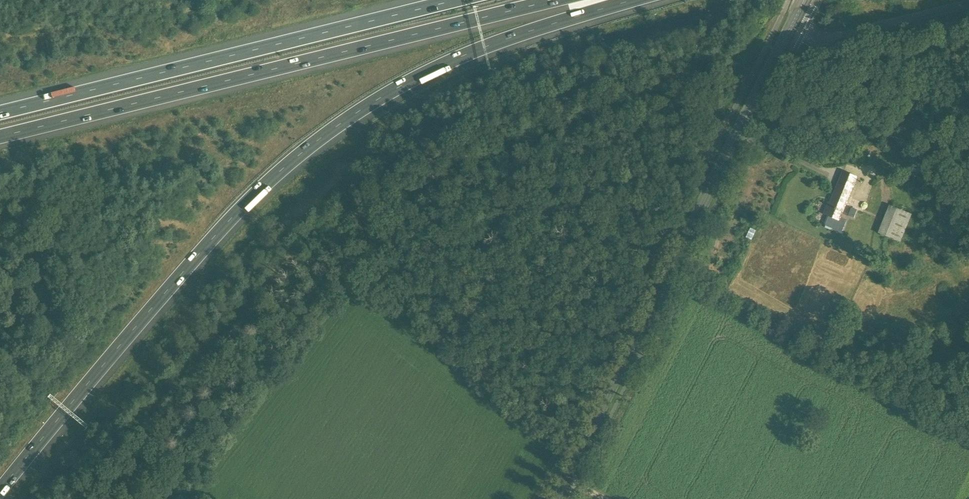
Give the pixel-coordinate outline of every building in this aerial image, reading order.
[(843,170),(838,184),(852,189),(857,176),(843,170)] [(849,196),(835,191),(830,203),(832,204),(827,216),(829,216),(825,225),(842,232),(848,220),(841,217),(842,212),(848,215),(847,216),(854,218),(857,210),(845,205),(849,196)] [(891,205),(878,233),(899,241),(910,214),(891,205)] [(750,229),(746,238),(751,240),(755,231),(750,229)]
